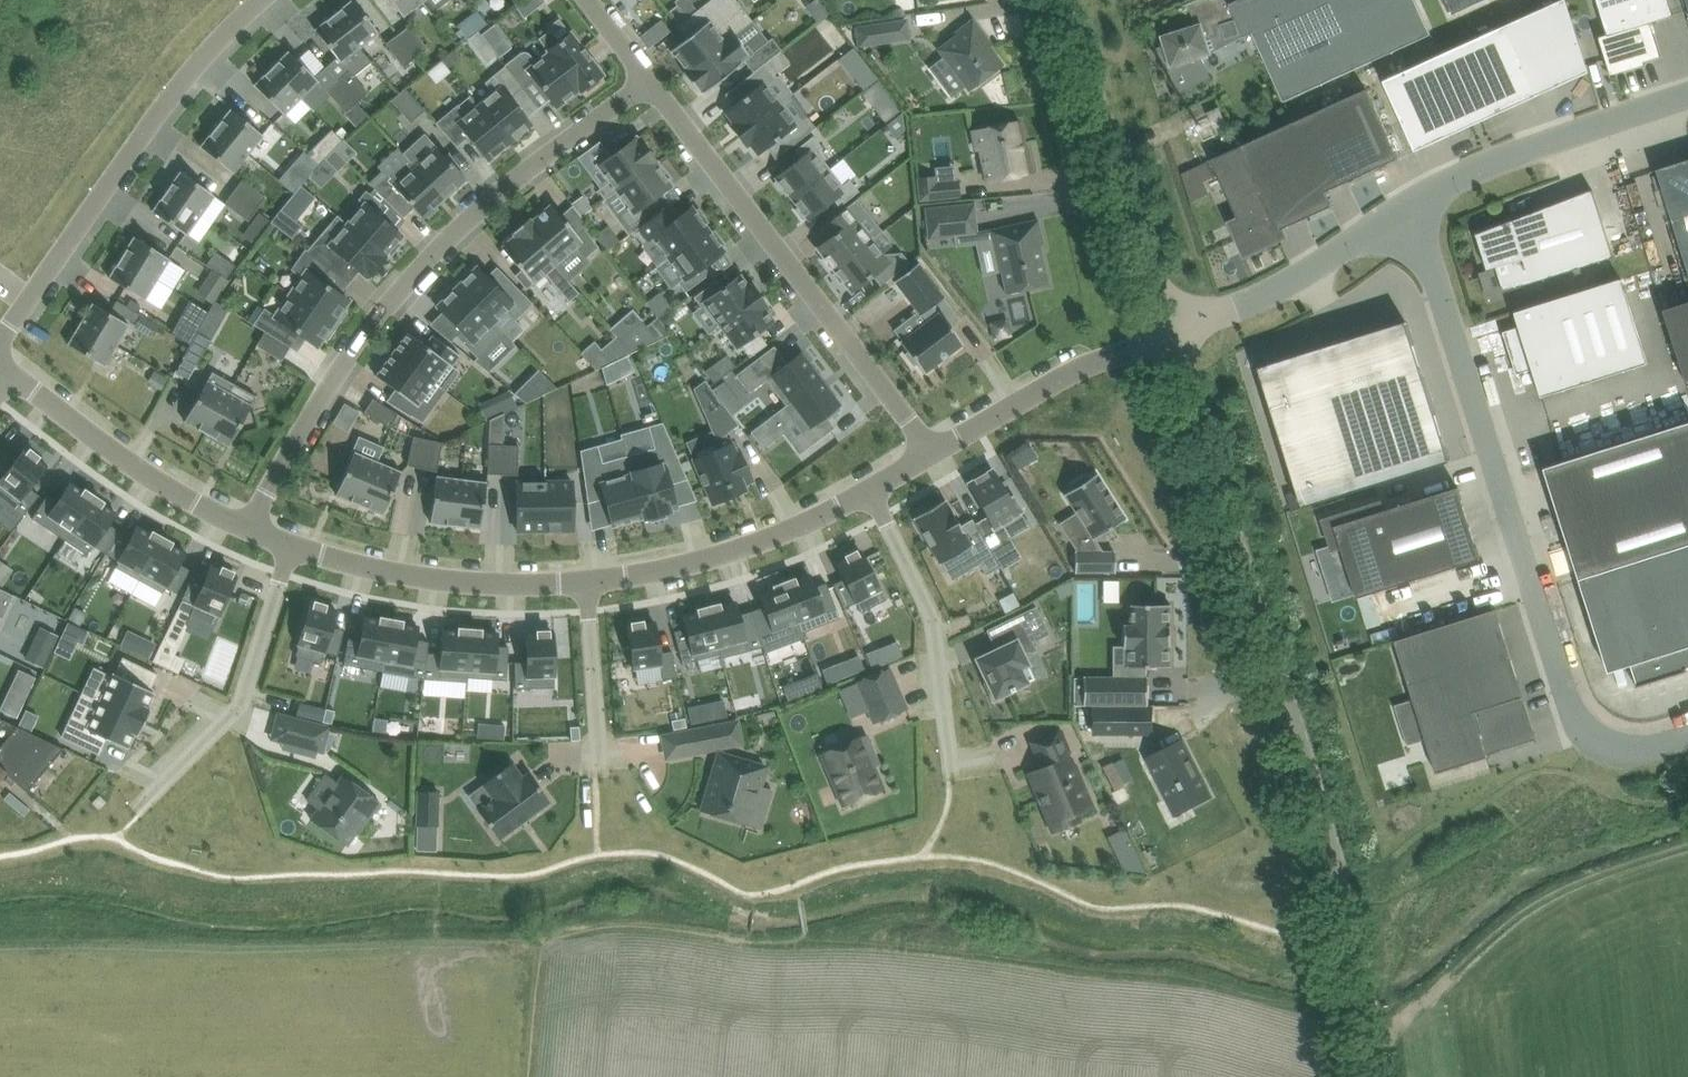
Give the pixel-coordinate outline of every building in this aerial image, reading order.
[(333,14),(360,48),(379,33),(353,0),(351,0),(333,14)] [(403,17),(422,2),(421,0),(390,0),(403,17)] [(422,2),(431,13),(449,0),(421,0),(422,2)] [(514,4),(523,17),(545,1),(544,0),(520,0),(514,4)] [(684,73),(752,20),(736,0),(710,0),(685,19),(678,25),(676,26),(679,30),(680,29),(678,26),(684,21),(693,33),(671,50),(687,71),(684,73)] [(845,14),(867,0),(836,0),(845,14)] [(1160,49),(1169,67),(1174,65),(1178,74),(1173,76),(1180,91),(1200,82),(1210,77),(1200,57),(1211,54),(1253,33),(1285,102),(1364,66),(1413,44),(1432,35),(1433,35),(1417,0),(1238,0),(1198,18),(1200,24),(1164,37),(1167,46),(1160,49)] [(1567,0),(1562,0),(1384,81),(1416,151),(1590,72),(1567,0)] [(1454,15),(1474,5),(1486,0),(1448,0),(1454,15)] [(1608,34),(1600,37),(1612,75),(1646,65),(1645,62),(1662,56),(1655,34),(1658,33),(1654,22),(1674,15),(1669,0),(1597,0),(1608,34)] [(677,8),(669,14),(678,25),(685,19),(677,8)] [(477,11),(458,25),(467,38),(487,23),(477,11)] [(333,14),(314,29),(337,57),(335,59),(326,67),(337,80),(348,70),(353,76),(371,62),(368,59),(360,48),(333,14)] [(752,20),(684,73),(699,92),(702,89),(704,92),(754,53),(747,45),(743,48),(734,35),(752,21),(752,20)] [(957,36),(939,49),(952,66),(948,69),(962,88),(966,85),(969,89),(1002,65),(983,39),(985,37),(972,20),(955,33),(957,36)] [(495,24),(482,34),(491,46),(504,36),(495,24)] [(883,24),(857,28),(859,45),(886,41),(883,24)] [(398,34),(415,58),(427,49),(410,25),(398,34)] [(650,28),(639,37),(648,48),(649,47),(659,39),(650,28)] [(478,31),(468,38),(478,51),(488,43),(478,31)] [(550,31),(540,38),(581,91),(585,87),(587,91),(600,81),(597,78),(602,74),(570,33),(559,42),(550,31)] [(403,67),(415,58),(398,34),(386,43),(403,67)] [(520,54),(505,65),(522,88),(534,78),(556,106),(579,89),(580,91),(581,91),(540,38),(539,39),(550,52),(535,63),(529,55),(528,54),(526,53),(525,52),(524,52),(522,53),(520,54)] [(288,50),(271,67),(301,98),(318,81),(288,50)] [(453,51),(443,59),(449,67),(459,59),(453,51)] [(443,61),(428,72),(437,82),(451,71),(443,61)] [(741,133),(779,104),(765,86),(777,77),(766,62),(753,72),(725,94),(733,105),(724,112),(733,123),(729,126),(732,129),(738,136),(741,133)] [(493,93),(479,104),(510,142),(532,124),(510,97),(522,88),(505,66),(485,82),(493,93)] [(869,66),(854,77),(864,89),(878,78),(869,66)] [(301,98),(271,67),(254,84),(284,115),(301,98)] [(348,70),(337,80),(357,102),(368,92),(353,76),(348,70)] [(337,80),(326,90),(345,112),(357,102),(337,80)] [(877,80),(862,91),(885,121),(900,110),(877,80)] [(405,88),(391,100),(411,122),(425,110),(405,88)] [(1286,235),(1283,229),(1332,206),(1326,192),(1399,159),(1367,89),(1212,160),(1239,219),(1231,222),(1246,255),(1280,239),(1285,237),(1286,236),(1286,235)] [(510,142),(479,104),(466,115),(458,104),(435,123),(456,147),(468,137),(487,161),(510,142)] [(794,123),(779,104),(741,133),(738,136),(743,143),(746,147),(749,144),(758,155),(767,148),(775,159),(816,127),(806,114),(794,123)] [(1220,107),(1209,113),(1218,133),(1230,128),(1220,107)] [(230,108),(215,127),(249,154),(264,136),(230,108)] [(902,111),(885,125),(895,138),(905,130),(902,111)] [(975,150),(980,148),(987,182),(1033,172),(1029,154),(1026,154),(1019,120),(971,131),(975,150)] [(304,153),(314,142),(292,122),(282,133),(304,153)] [(249,154),(215,127),(200,146),(233,173),(249,154)] [(343,127),(337,134),(343,140),(350,134),(343,127)] [(307,154),(318,164),(342,140),(332,129),(307,154)] [(282,133),(272,144),(294,164),(304,153),(282,133)] [(791,198),(830,168),(816,150),(821,146),(813,136),(795,150),(801,157),(775,177),(777,180),(774,182),(782,192),(784,189),(791,198)] [(638,140),(636,138),(598,165),(610,181),(598,190),(604,199),(617,190),(656,161),(639,139),(638,140)] [(407,158),(411,162),(444,198),(466,178),(437,147),(423,160),(415,151),(407,158)] [(325,159),(338,171),(347,162),(334,149),(325,159)] [(1687,267),(1687,160),(1658,170),(1687,267)] [(617,190),(630,209),(622,214),(631,226),(650,212),(644,205),(671,185),(667,181),(671,178),(661,165),(658,167),(655,163),(657,162),(656,161),(617,190)] [(444,198),(411,162),(391,180),(387,176),(374,188),(403,217),(414,208),(423,217),(426,215),(428,217),(438,208),(435,206),(444,198)] [(843,185),(830,168),(791,198),(798,207),(795,209),(802,218),(805,216),(808,219),(833,199),(839,206),(859,191),(850,179),(843,185)] [(180,171),(166,191),(201,216),(215,196),(180,171)] [(918,177),(920,200),(960,196),(959,180),(936,182),(936,176),(918,177)] [(242,179),(233,191),(257,209),(266,197),(242,179)] [(1593,189),(1477,234),(1488,270),(1497,268),(1504,292),(1614,257),(1593,189)] [(364,204),(347,224),(386,258),(386,257),(384,255),(388,252),(391,255),(401,243),(398,240),(402,235),(374,211),(381,203),(366,190),(358,199),(364,204)] [(574,205),(581,216),(601,201),(594,190),(574,205)] [(201,216),(166,191),(152,210),(187,235),(201,216)] [(257,209),(233,191),(224,203),(248,221),(257,209)] [(832,267),(833,269),(872,239),(882,231),(857,199),(820,228),(828,239),(817,248),(824,257),(822,259),(830,269),(832,267)] [(653,238),(668,258),(708,229),(704,224),(708,222),(698,209),(695,211),(691,206),(680,214),(672,202),(633,231),(643,245),(653,238)] [(977,234),(976,222),(974,203),(925,208),(929,239),(977,234)] [(530,218),(521,225),(555,265),(577,246),(585,256),(597,246),(583,229),(577,234),(550,204),(532,220),(530,218)] [(259,213),(251,224),(262,233),(270,221),(259,213)] [(276,226),(292,238),(302,226),(286,213),(276,226)] [(1001,271),(1006,294),(1048,284),(1040,244),(1044,243),(1038,219),(992,229),(996,246),(992,247),(998,271),(1001,271)] [(386,258),(347,224),(333,240),(327,235),(316,248),(337,266),(344,258),(366,277),(367,275),(369,277),(386,258)] [(555,265),(521,225),(512,233),(514,236),(501,247),(522,271),(516,276),(526,287),(532,282),(533,284),(545,274),(569,301),(579,293),(555,265)] [(606,250),(616,243),(605,228),(595,236),(606,250)] [(708,229),(668,258),(683,278),(678,282),(685,292),(711,272),(706,265),(724,251),(720,246),(724,243),(714,230),(711,233),(708,229)] [(133,236),(121,257),(158,280),(173,289),(185,269),(170,260),(170,259),(133,236)] [(872,239),(833,269),(836,272),(833,274),(840,283),(842,281),(851,292),(872,275),(880,286),(910,263),(901,252),(883,254),(872,239)] [(302,277),(291,294),(336,325),(345,311),(342,309),(349,300),(321,280),(330,267),(305,248),(291,269),(302,277)] [(216,252),(207,264),(221,274),(227,278),(235,266),(216,252)] [(121,257),(108,277),(145,300),(158,280),(121,257)] [(916,362),(923,372),(962,343),(948,325),(958,318),(943,297),(917,262),(893,280),(919,315),(920,314),(925,321),(899,340),(907,350),(903,353),(913,365),(916,362)] [(458,286),(503,332),(493,322),(505,310),(515,320),(533,303),(509,279),(499,289),(477,267),(472,272),(469,269),(458,279),(461,283),(458,286)] [(212,303),(228,279),(212,269),(197,293),(212,303)] [(704,304),(720,325),(759,296),(750,284),(748,286),(740,275),(724,288),(717,279),(693,297),(701,306),(704,304)] [(1507,336),(1515,363),(1531,358),(1542,397),(1648,363),(1622,279),(1516,312),(1520,326),(1504,332),(1505,336),(1507,336)] [(503,332),(458,286),(453,291),(450,288),(439,298),(442,301),(437,306),(461,331),(456,336),(477,358),(503,332)] [(253,324),(265,331),(282,342),(292,328),(317,346),(323,337),(326,339),(336,325),(291,294),(276,315),(264,308),(253,324)] [(656,316),(658,318),(668,310),(669,309),(658,295),(647,303),(656,316)] [(759,296),(720,325),(736,347),(740,344),(750,357),(767,344),(758,332),(773,320),(766,310),(768,308),(759,296)] [(1664,308),(1687,385),(1687,301),(1664,308)] [(92,302),(79,323),(117,345),(129,325),(92,302)] [(199,305),(181,338),(190,344),(197,332),(203,321),(209,311),(199,305)] [(668,310),(658,318),(665,327),(675,320),(668,310)] [(157,325),(141,315),(134,326),(149,336),(157,325)] [(619,340),(631,353),(658,340),(642,320),(619,340)] [(203,321),(197,332),(211,340),(217,329),(203,321)] [(1406,321),(1260,367),(1304,507),(1450,461),(1406,321)] [(117,345),(79,323),(67,344),(104,366),(117,345)] [(410,327),(392,351),(435,383),(449,364),(452,367),(461,355),(432,334),(428,340),(410,327)] [(290,347),(282,342),(265,331),(256,345),(281,361),(290,347)] [(183,358),(197,366),(211,340),(197,332),(190,344),(183,358)] [(631,353),(619,340),(616,336),(598,352),(591,344),(581,352),(597,369),(600,367),(602,367),(613,361),(629,354),(631,353)] [(774,346),(736,375),(749,392),(771,376),(790,401),(821,378),(801,351),(786,362),(774,346)] [(435,383),(392,352),(389,356),(390,357),(387,360),(386,360),(375,375),(395,389),(386,401),(411,416),(435,384),(435,383)] [(613,361),(602,367),(607,384),(621,377),(613,361)] [(716,364),(706,371),(714,383),(725,375),(716,364)] [(540,370),(528,381),(542,395),(557,388),(540,370)] [(212,371),(184,421),(206,434),(234,384),(233,383),(212,371)] [(155,372),(148,383),(161,391),(168,380),(160,375),(155,372)] [(790,401),(750,432),(763,449),(797,423),(813,444),(835,427),(828,419),(841,409),(838,407),(841,404),(821,378),(790,401)] [(705,380),(694,389),(716,438),(724,434),(738,423),(722,402),(713,390),(705,380)] [(724,382),(713,390),(722,402),(733,393),(724,382)] [(234,384),(206,434),(229,446),(256,396),(234,384)] [(398,414),(373,398),(364,412),(389,427),(398,414)] [(495,399),(479,406),(486,421),(502,413),(495,399)] [(622,434),(621,434),(645,516),(643,516),(644,518),(650,517),(651,521),(666,517),(665,513),(671,511),(670,509),(677,507),(670,484),(687,479),(663,422),(649,426),(655,448),(628,455),(622,434)] [(1545,467),(1610,672),(1632,665),(1638,684),(1637,685),(1637,686),(1687,670),(1687,422),(1545,467)] [(597,445),(580,450),(588,503),(604,498),(612,525),(643,516),(645,516),(621,434),(620,434),(626,456),(602,462),(597,445)] [(407,465),(422,468),(428,439),(413,436),(407,465)] [(428,439),(422,468),(436,471),(443,442),(428,439)] [(733,441),(695,458),(715,505),(748,490),(745,484),(755,479),(741,447),(736,449),(733,441)] [(503,474),(504,445),(489,444),(488,474),(503,474)] [(504,445),(503,474),(518,475),(519,445),(504,445)] [(1030,445),(1010,456),(1017,469),(1037,458),(1030,445)] [(1055,447),(1055,455),(1066,455),(1066,447),(1055,447)] [(0,481),(0,498),(22,516),(39,495),(29,487),(46,465),(37,458),(38,456),(30,450),(29,451),(25,448),(0,481)] [(336,495),(359,505),(378,461),(354,451),(336,495)] [(378,461),(359,505),(382,515),(401,471),(378,461)] [(974,478),(968,482),(987,516),(975,523),(1000,567),(1001,569),(1022,558),(1002,524),(1024,512),(1013,494),(1008,498),(991,469),(985,472),(983,469),(972,475),(974,478)] [(1125,518),(1096,473),(1090,477),(1085,476),(1072,484),(1071,490),(1065,493),(1088,531),(1079,537),(1079,551),(1075,551),(1075,571),(1115,571),(1115,551),(1103,551),(1094,538),(1125,518)] [(430,523),(455,526),(461,478),(436,475),(430,523)] [(461,478),(455,526),(481,529),(487,481),(461,478)] [(545,481),(516,482),(517,531),(546,530),(545,481)] [(572,481),(545,481),(546,530),(573,530),(572,481)] [(57,503),(42,525),(65,540),(94,496),(85,490),(84,491),(71,482),(57,503)] [(1334,543),(1317,548),(1330,587),(1352,579),(1358,598),(1482,559),(1459,486),(1384,510),(1382,502),(1324,520),(1329,534),(1331,533),(1334,543)] [(46,495),(32,518),(42,525),(57,503),(46,495)] [(94,496),(65,540),(87,555),(93,545),(108,523),(115,512),(102,503),(103,502),(94,496)] [(917,515),(913,517),(940,564),(961,552),(966,561),(975,556),(986,575),(1000,567),(975,523),(972,518),(960,525),(944,499),(931,507),(929,504),(916,512),(917,515)] [(108,523),(93,545),(106,554),(119,531),(108,523)] [(119,561),(115,567),(139,580),(162,537),(153,532),(152,533),(138,526),(132,537),(119,561)] [(119,531),(106,554),(119,561),(132,537),(124,533),(119,531)] [(162,537),(139,580),(162,592),(166,587),(179,563),(185,552),(171,544),(171,543),(162,537)] [(846,557),(836,562),(844,578),(856,602),(861,612),(885,600),(860,550),(856,552),(855,551),(846,556),(846,557)] [(179,563),(166,587),(177,593),(190,569),(179,563)] [(194,605),(190,615),(214,626),(236,575),(232,573),(232,572),(223,568),(222,569),(211,564),(205,580),(194,605)] [(794,578),(784,582),(803,632),(839,618),(826,582),(814,587),(809,574),(794,580),(794,578)] [(193,575),(181,599),(194,605),(205,580),(193,575)] [(844,578),(832,584),(843,608),(856,602),(844,578)] [(1072,581),(1056,589),(1061,599),(1073,593),(1072,581)] [(774,587),(759,593),(764,606),(774,631),(797,621),(801,632),(803,632),(784,582),(774,586),(774,587)] [(3,617),(14,595),(0,588),(0,616),(3,617)] [(1013,592),(999,599),(1005,612),(1020,604),(1013,592)] [(242,593),(238,602),(245,605),(249,596),(242,593)] [(719,604),(708,607),(722,658),(748,651),(738,614),(735,601),(719,605),(719,604)] [(310,602),(295,655),(321,663),(324,652),(338,656),(344,630),(331,626),(336,610),(325,606),(325,605),(315,602),(315,603),(310,602)] [(1171,627),(1171,604),(1131,604),(1131,625),(1123,625),(1123,646),(1131,646),(1131,677),(1083,678),(1083,704),(1084,704),(1084,705),(1093,705),(1148,705),(1148,704),(1150,704),(1150,677),(1148,677),(1148,666),(1171,666),(1171,644),(1173,644),(1173,627),(1171,627)] [(752,610),(751,610),(759,636),(761,635),(774,631),(764,606),(752,610)] [(686,628),(674,631),(682,663),(719,653),(721,658),(722,658),(708,607),(698,609),(698,611),(683,615),(686,628)] [(1038,607),(988,629),(997,650),(978,658),(988,680),(984,681),(987,687),(986,687),(993,702),(1005,697),(1004,697),(1014,692),(1013,690),(1015,689),(1014,688),(1034,679),(1025,658),(1038,651),(1034,642),(1051,635),(1038,607)] [(1488,755),(1538,739),(1497,608),(1396,640),(1437,773),(1488,757),(1488,755)] [(750,611),(738,614),(748,651),(763,647),(759,636),(751,610),(750,611)] [(348,638),(343,664),(382,671),(391,619),(381,617),(380,619),(365,616),(360,640),(348,638)] [(391,619),(382,671),(424,679),(427,652),(428,650),(429,641),(415,639),(417,625),(402,623),(402,621),(391,619)] [(632,624),(628,625),(634,669),(660,665),(663,679),(676,677),(672,650),(659,652),(654,621),(643,623),(642,621),(632,623),(632,624)] [(69,622),(62,635),(79,643),(83,645),(89,632),(69,622)] [(441,653),(440,680),(466,681),(470,629),(459,628),(459,630),(443,629),(442,651),(441,653)] [(40,629),(33,644),(49,652),(57,637),(40,629)] [(470,629),(466,681),(468,682),(468,677),(506,680),(509,647),(496,646),(497,632),(481,631),(481,630),(470,629)] [(527,661),(514,662),(515,689),(555,687),(553,632),(548,632),(548,631),(537,631),(537,633),(526,633),(527,661)] [(142,639),(135,651),(150,658),(156,645),(142,639)] [(882,648),(866,654),(872,668),(887,662),(882,648)] [(427,652),(424,679),(440,680),(441,653),(427,652)] [(859,656),(849,660),(854,674),(865,670),(859,656)] [(100,700),(144,721),(150,709),(146,707),(154,691),(149,690),(157,674),(123,658),(115,673),(113,672),(100,700)] [(889,667),(856,681),(874,723),(907,709),(889,667)] [(817,674),(801,680),(806,694),(822,688),(817,674)] [(10,691),(1,710),(17,717),(26,698),(10,691)] [(144,721),(100,700),(87,727),(70,719),(62,736),(98,753),(106,738),(127,748),(134,732),(138,734),(144,721)] [(705,704),(692,707),(695,722),(709,720),(705,704)] [(1093,705),(1093,732),(1153,732),(1153,708),(1148,708),(1148,705),(1093,705)] [(312,706),(309,718),(322,721),(325,709),(312,706)] [(326,708),(323,721),(331,723),(335,710),(326,708)] [(26,709),(18,726),(29,732),(38,715),(26,709)] [(328,730),(277,714),(269,739),(320,756),(328,730)] [(64,748),(29,732),(18,726),(0,718),(0,778),(4,773),(27,792),(64,748)] [(375,718),(373,731),(386,733),(388,720),(375,718)] [(685,718),(672,720),(674,729),(687,726),(685,718)] [(689,731),(693,751),(740,742),(737,722),(689,731)] [(492,724),(491,737),(504,738),(505,726),(492,724)] [(579,726),(570,727),(571,740),(580,739),(579,726)] [(1059,829),(1059,828),(1077,821),(1074,813),(1090,806),(1073,765),(1071,766),(1066,753),(1068,752),(1059,731),(1032,742),(1043,768),(1035,771),(1034,770),(1033,771),(1038,782),(1033,784),(1047,817),(1052,815),(1058,830),(1059,829)] [(866,734),(820,753),(842,806),(884,789),(874,766),(879,764),(866,734)] [(1160,758),(1149,764),(1151,767),(1150,767),(1158,782),(1177,816),(1210,799),(1201,781),(1202,781),(1191,760),(1190,760),(1183,746),(1176,750),(1175,749),(1160,757),(1160,758)] [(701,810),(744,823),(756,785),(760,786),(766,767),(719,753),(701,810)] [(499,838),(549,801),(528,772),(522,777),(512,762),(483,784),(493,798),(478,809),(499,838)] [(311,818),(347,845),(368,816),(370,817),(380,802),(343,775),(311,818)] [(417,825),(437,825),(438,791),(418,790),(417,825)] [(1124,828),(1107,836),(1120,862),(1137,853),(1124,828)]
